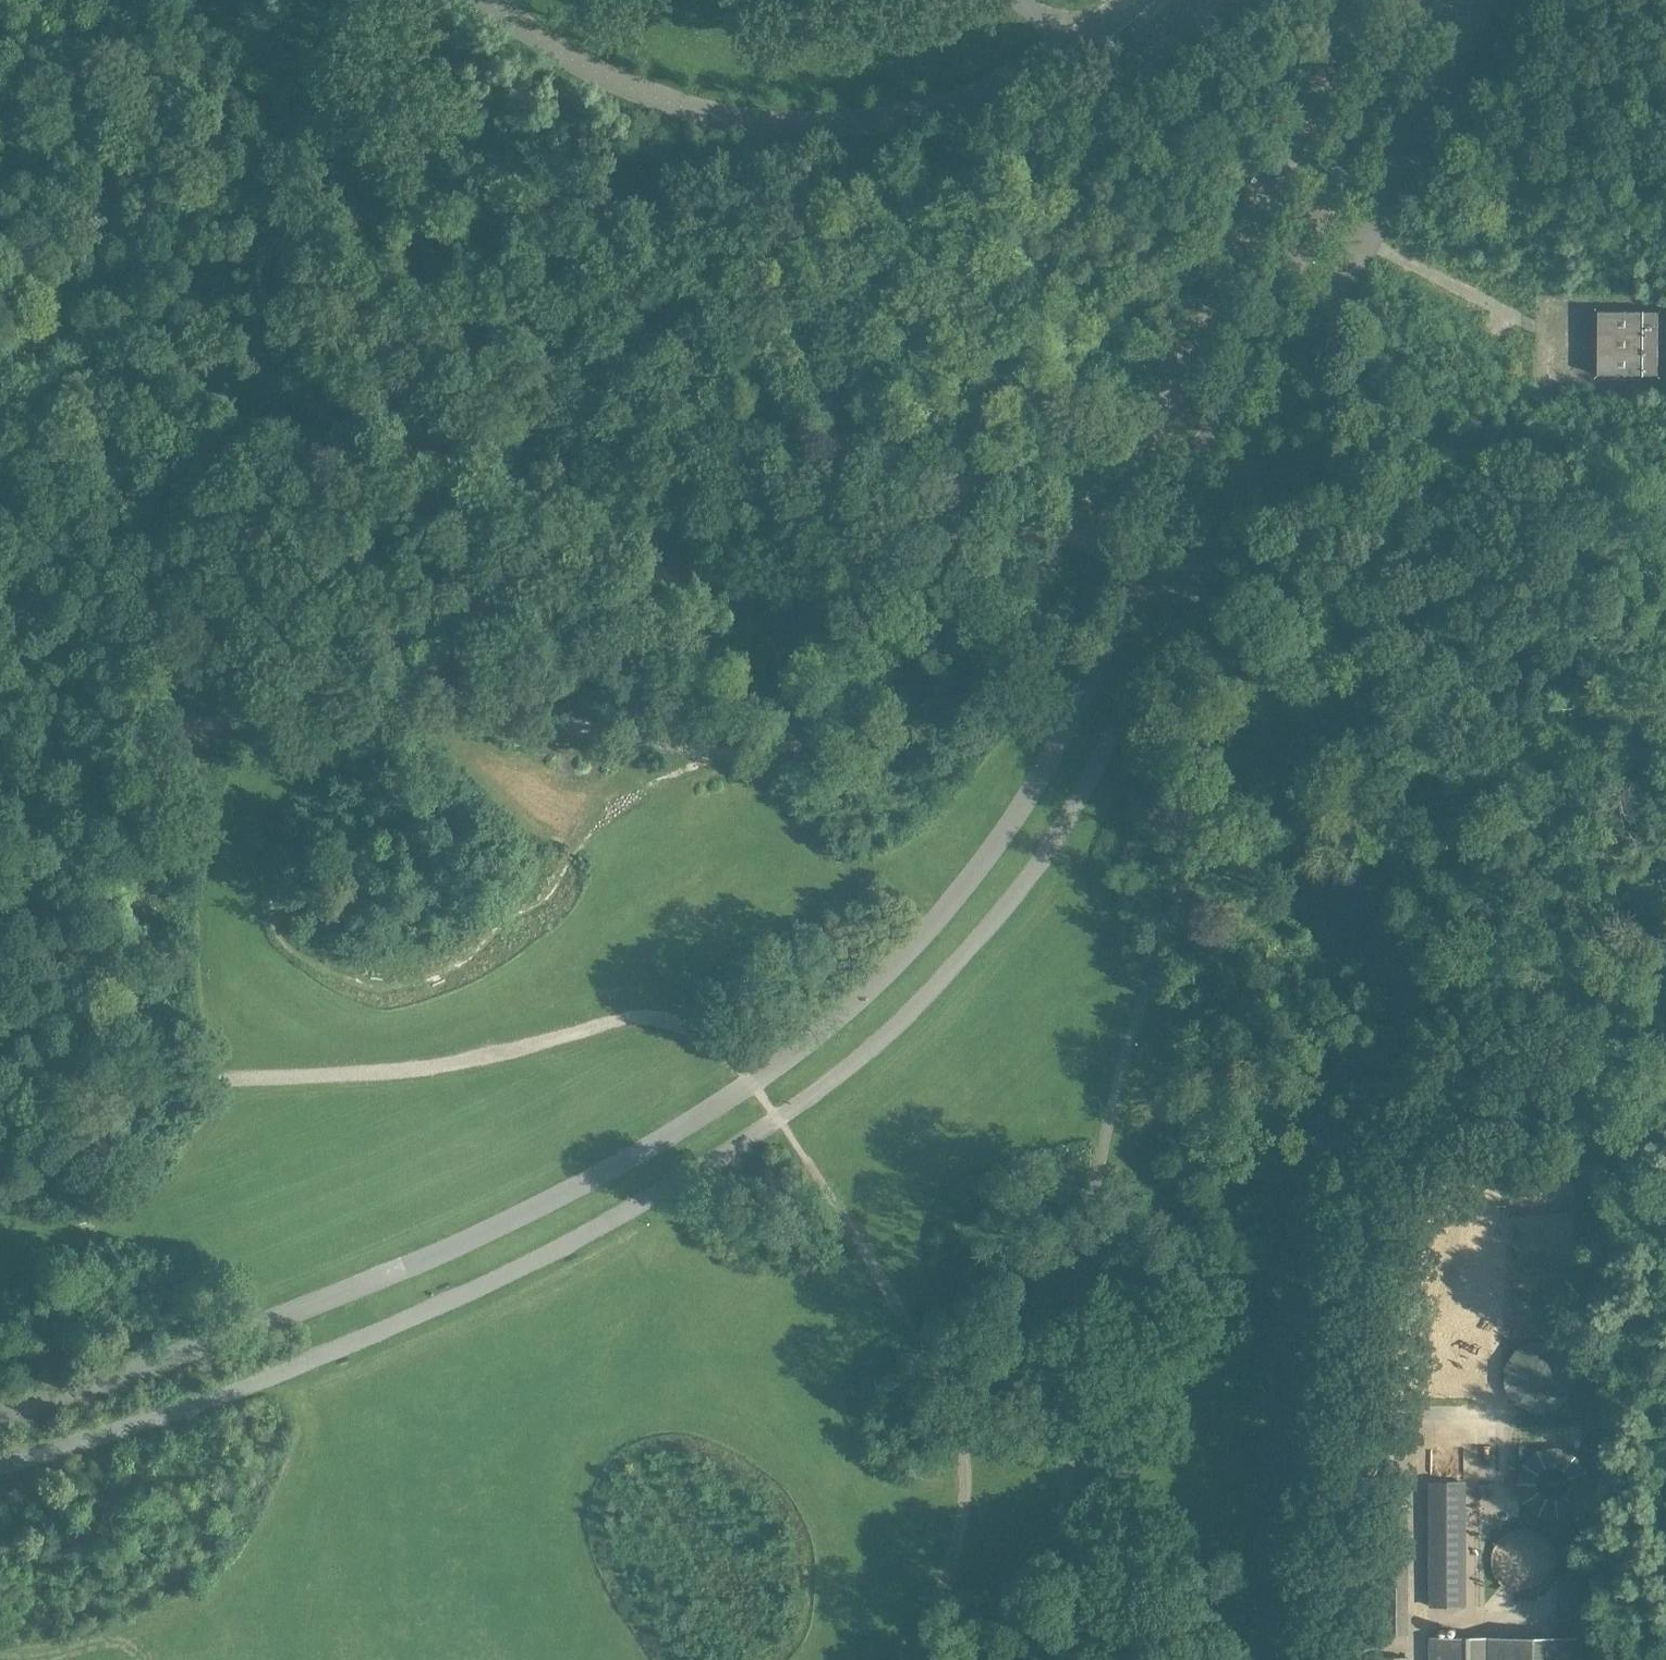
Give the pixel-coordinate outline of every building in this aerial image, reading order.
[(1598,374),(1659,375),(1658,312),(1598,311),(1598,374)] [(1511,1341),(1511,1406),(1573,1405),(1573,1341),(1511,1341)] [(1528,1515),(1590,1505),(1581,1443),(1519,1453),(1528,1515)] [(1434,1607),(1462,1607),(1462,1481),(1434,1481),(1434,1607)] [(1585,1617),(1584,1572),(1562,1572),(1563,1618),(1585,1617)] [(1562,1632),(1585,1633),(1585,1619),(1563,1619),(1562,1632)] [(1581,1636),(1435,1637),(1435,1659),(1581,1659),(1581,1636)]
